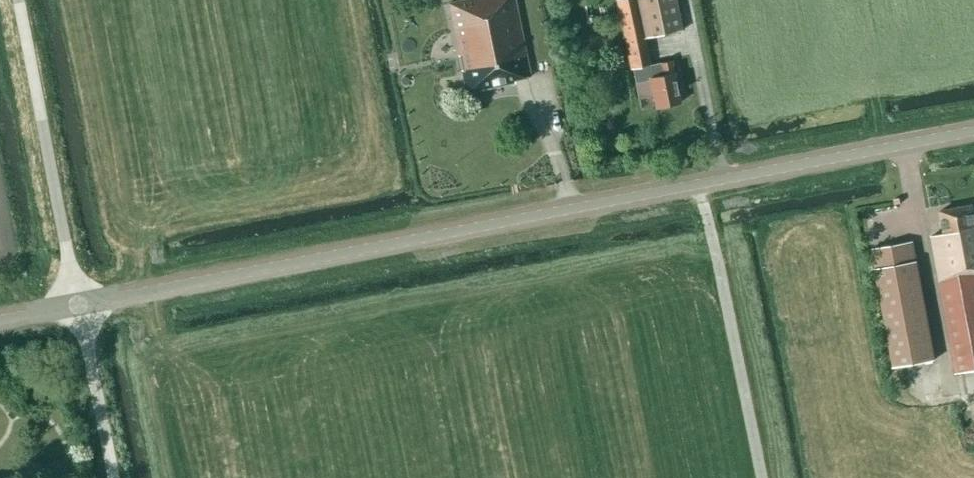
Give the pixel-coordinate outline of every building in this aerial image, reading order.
[(466,92),(514,82),(514,80),(530,77),(515,0),(465,0),(449,3),(466,92)] [(632,69),(635,83),(649,80),(655,108),(680,103),(671,61),(650,65),(645,38),(682,30),(676,0),(616,0),(631,69),(632,69)] [(973,211),(973,205),(941,211),(945,234),(931,236),(939,283),(940,283),(956,376),(973,372),(973,211)] [(933,358),(912,241),(871,248),(892,365),(933,358)]
